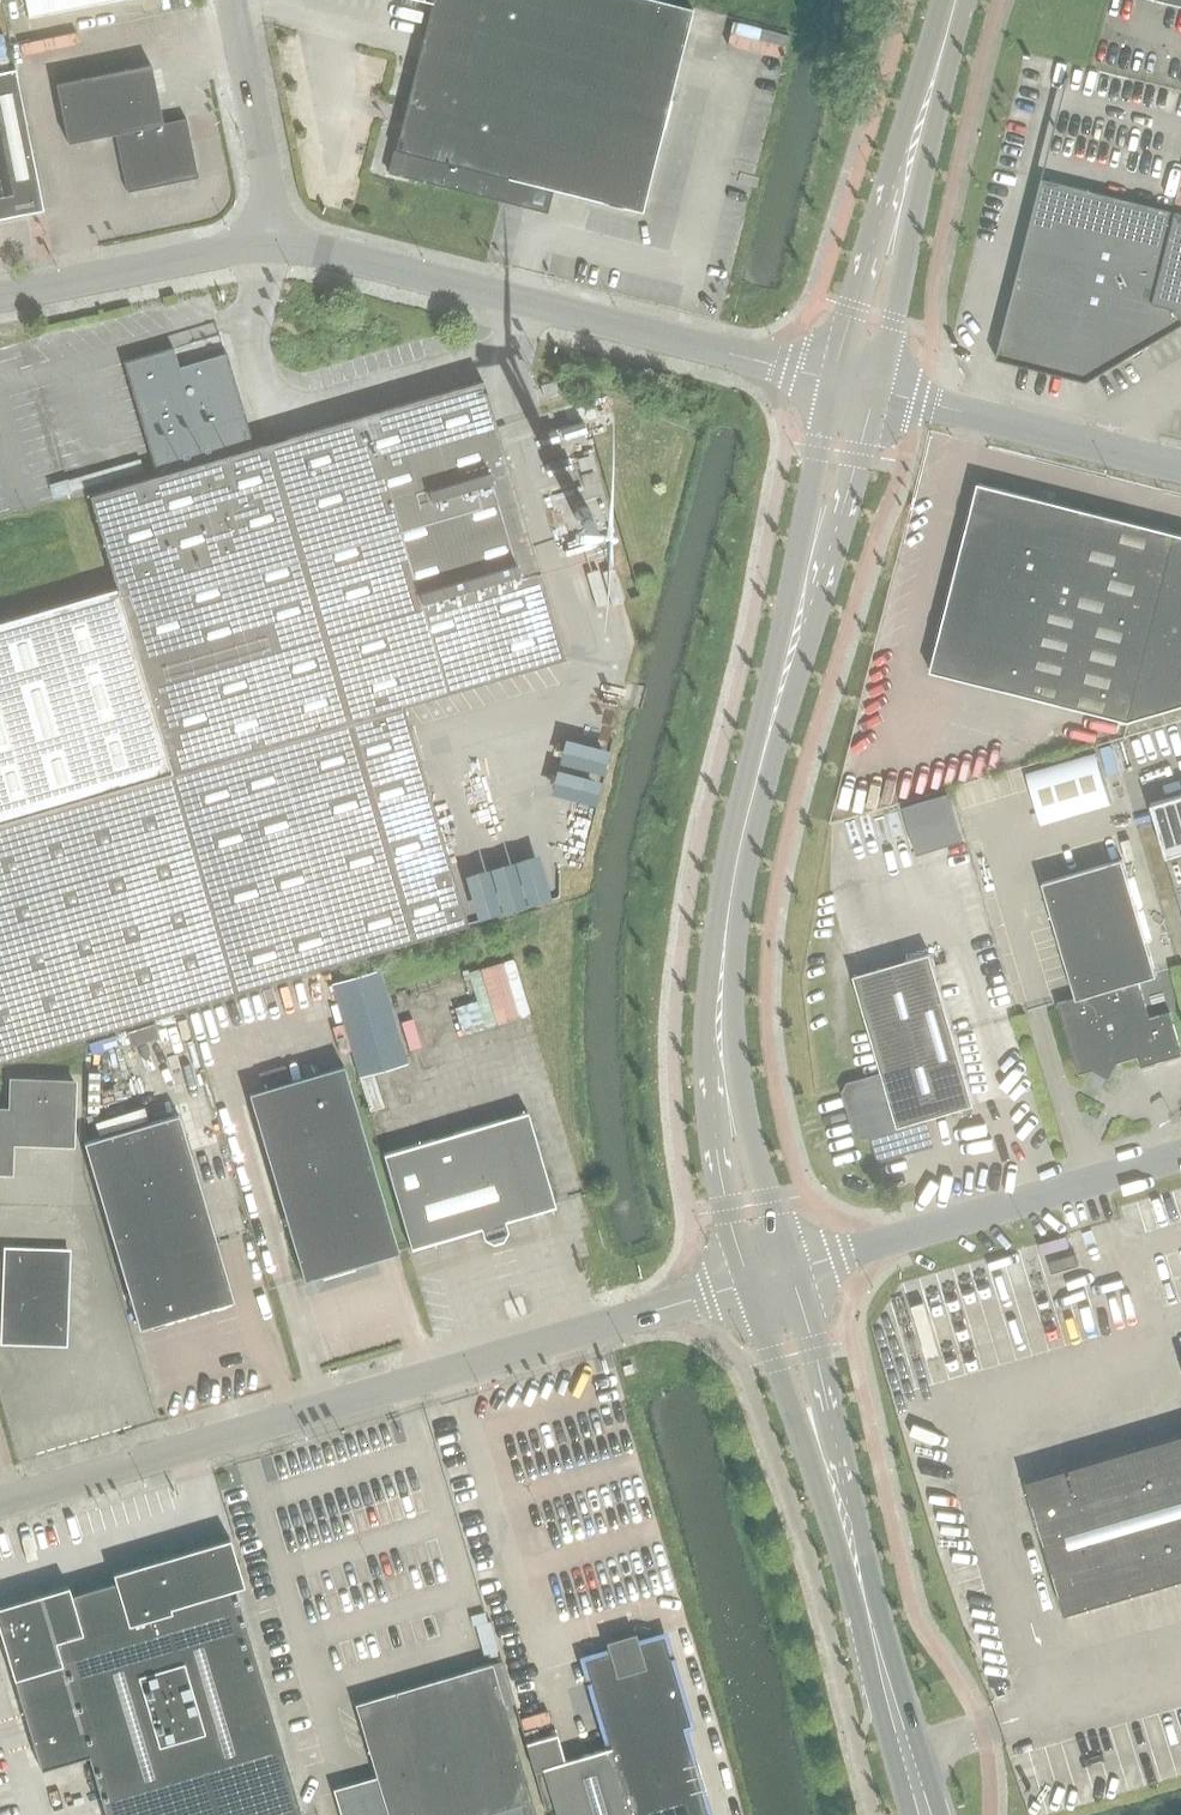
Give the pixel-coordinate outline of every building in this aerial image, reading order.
[(28,17),(112,0),(25,0),(28,17)] [(411,83),(388,172),(524,207),(530,184),(641,212),(693,8),(660,0),(432,0),(431,3),(411,83)] [(9,51),(7,28),(0,29),(0,52),(9,51)] [(198,177),(186,118),(163,123),(151,64),(56,83),(68,143),(115,133),(127,192),(198,177)] [(43,209),(15,69),(0,72),(0,218),(43,209)] [(1042,178),(997,358),(1087,381),(1180,325),(1180,213),(1042,178)] [(109,589),(0,621),(0,1061),(467,924),(421,769),(415,749),(403,705),(564,658),(496,427),(482,380),(251,446),(224,352),(178,366),(172,347),(125,362),(162,473),(89,495),(117,587),(109,589)] [(559,393),(555,381),(541,385),(544,397),(559,393)] [(593,471),(585,474),(580,475),(583,486),(596,482),(593,471)] [(930,671),(1128,721),(1180,706),(1180,535),(978,483),(930,671)] [(1027,773),(1041,824),(1111,803),(1096,753),(1027,773)] [(559,896),(558,869),(491,889),(455,767),(421,769),(467,924),(559,896)] [(903,806),(917,854),(962,841),(948,793),(903,806)] [(1151,804),(1180,906),(1180,795),(1151,804)] [(1140,1063),(1141,1066),(1180,1055),(1180,1050),(1170,1012),(1149,1018),(1138,981),(1156,976),(1122,859),(1042,882),(1076,997),(1057,1003),(1078,1074),(1102,1067),(1112,1072),(1117,1062),(1138,1056),(1140,1063)] [(880,1159),(910,1150),(931,1144),(924,1119),(974,1104),(930,953),(853,975),(882,1075),(849,1084),(844,1092),(856,1132),(864,1136),(872,1133),(880,1159)] [(328,983),(357,1079),(406,1064),(378,968),(328,983)] [(249,1093),(289,1229),(304,1279),(398,1252),(344,1065),(249,1093)] [(11,1079),(10,1109),(12,1109),(10,1142),(12,1142),(42,1143),(44,1080),(11,1079)] [(44,1080),(42,1143),(72,1144),(73,1131),(74,1081),(44,1080)] [(11,1173),(12,1142),(10,1142),(12,1109),(10,1109),(0,1108),(0,1172),(11,1173)] [(528,1111),(383,1154),(411,1249),(481,1228),(484,1238),(493,1243),(503,1240),(508,1231),(505,1221),(556,1206),(528,1111)] [(139,1328),(212,1306),(233,1300),(178,1114),(84,1142),(139,1328)] [(69,1250),(5,1248),(2,1342),(65,1344),(69,1250)] [(1075,1253),(1048,1261),(1052,1273),(1078,1265),(1075,1253)] [(1026,1481),(1065,1614),(1180,1580),(1180,1435),(1026,1481)] [(106,1814),(302,1814),(235,1588),(244,1585),(230,1538),(113,1573),(115,1582),(71,1595),(69,1586),(0,1606),(0,1631),(41,1770),(88,1756),(106,1814)] [(545,1810),(548,1810),(553,1808),(556,1814),(708,1814),(682,1727),(690,1725),(663,1635),(636,1643),(634,1635),(608,1643),(611,1651),(583,1659),(609,1748),(606,1749),(565,1761),(563,1757),(565,1756),(559,1740),(558,1740),(556,1734),(527,1743),(526,1743),(545,1810)] [(491,1663),(355,1703),(377,1781),(339,1792),(346,1814),(536,1814),(491,1663)]
